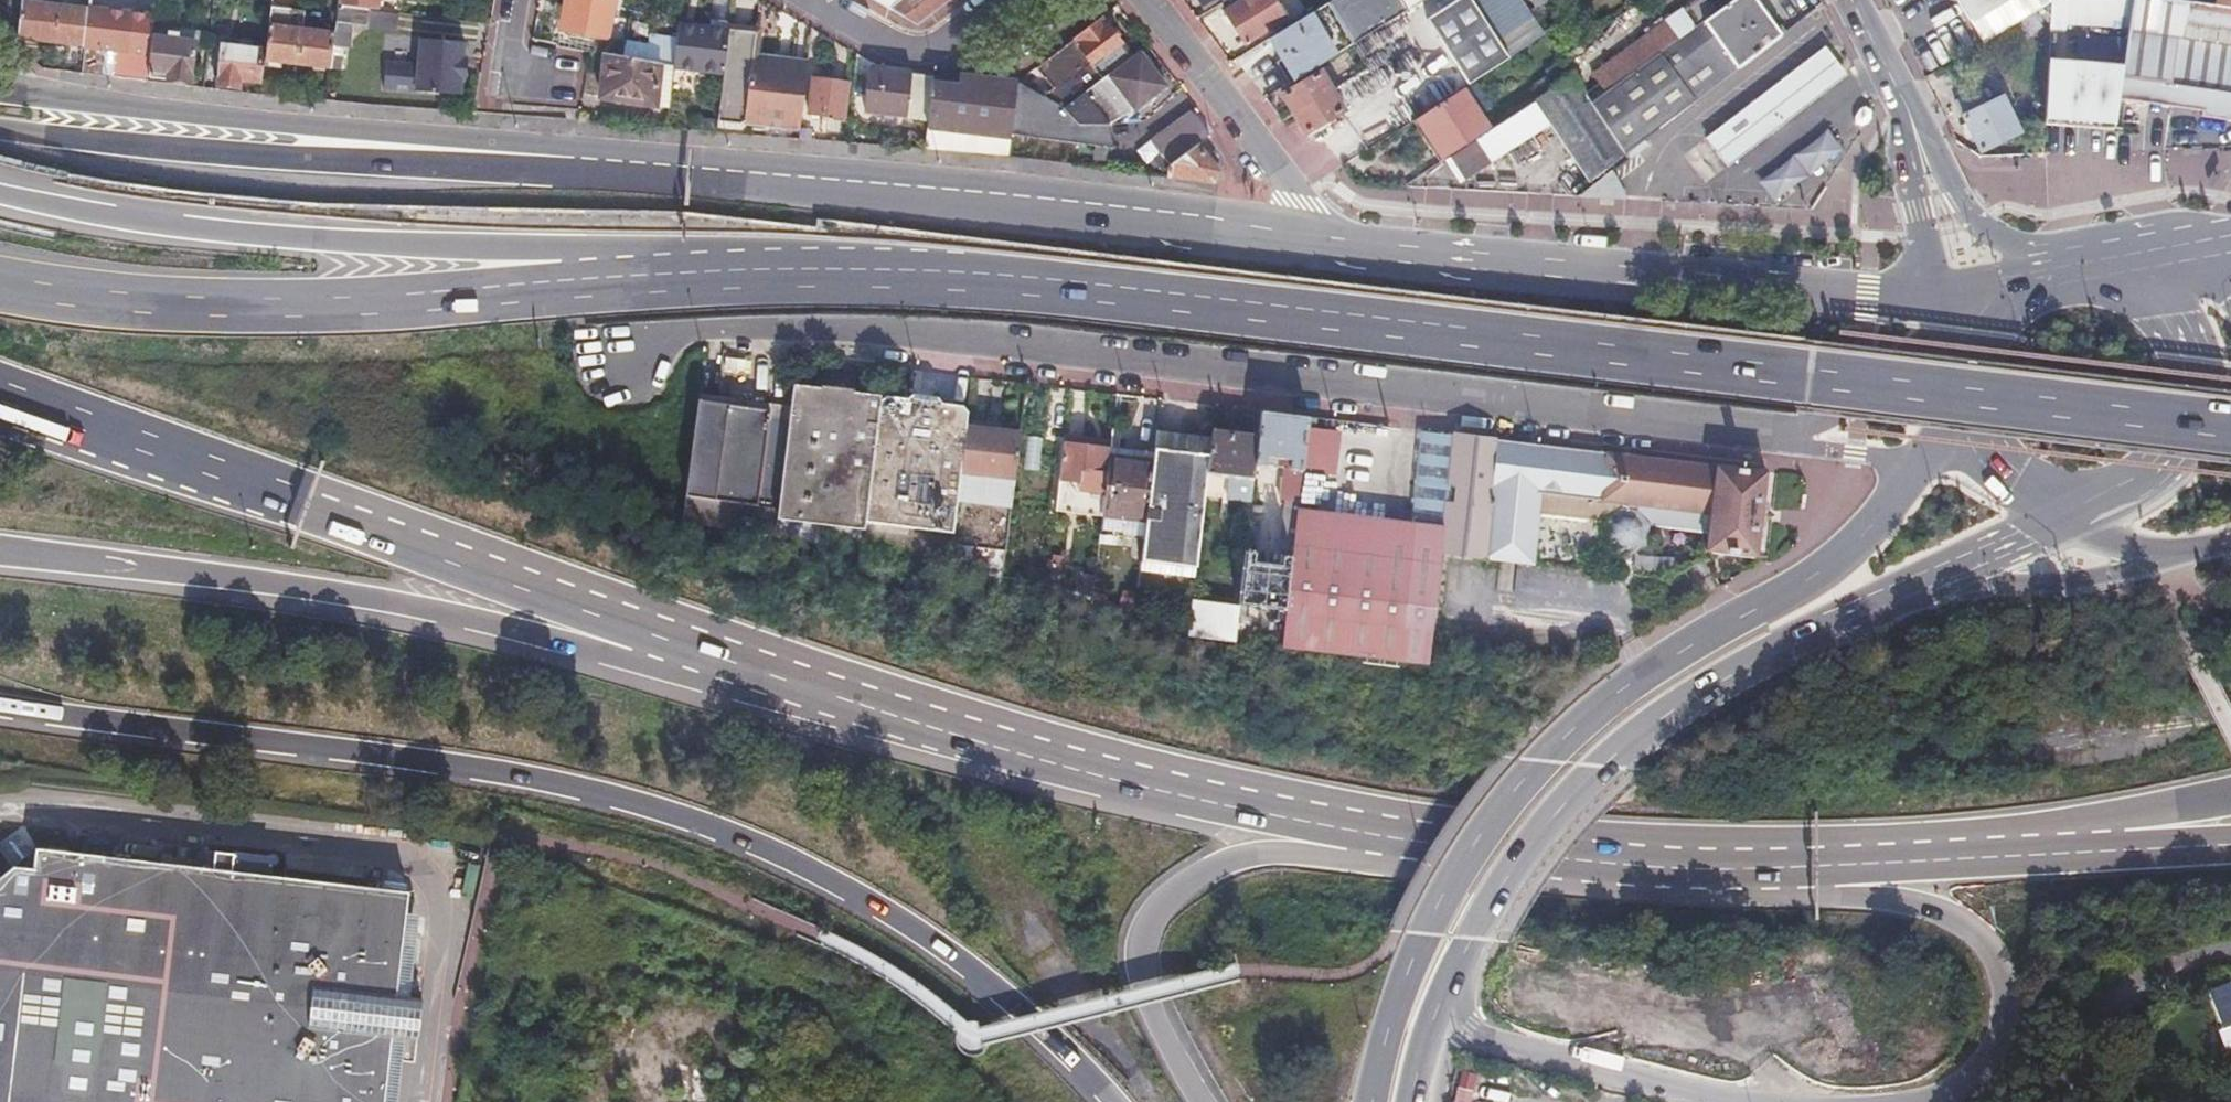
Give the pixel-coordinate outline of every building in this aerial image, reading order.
[(82,46),(87,8),(26,0),(21,0),(16,37),(82,46)] [(82,47),(126,53),(133,0),(88,0),(87,8),(82,46),(82,47)] [(376,10),(378,0),(339,0),(338,6),(364,9),(376,10)] [(615,0),(567,0),(566,5),(573,6),(568,33),(607,39),(615,0)] [(951,0),(872,0),(911,23),(917,25),(951,0)] [(1223,12),(1243,45),(1284,20),(1271,0),(1244,0),(1223,12)] [(1268,39),(1294,80),(1425,0),(1334,0),(1268,39)] [(1436,5),(1440,12),(1425,21),(1468,86),(1546,36),(1521,0),(1444,0),(1436,5)] [(1579,86),(1590,103),(1659,53),(1703,22),(1733,0),(1719,0),(1713,4),(1710,0),(1698,0),(1579,86)] [(1787,32),(1778,19),(1772,24),(1755,0),(1733,0),(1703,22),(1737,70),(1768,46),(1787,32)] [(1966,21),(2002,0),(1953,0),(1966,21)] [(2049,4),(2048,31),(2126,37),(2131,0),(2056,0),(2049,4)] [(2126,37),(2121,69),(2120,78),(2168,84),(2165,107),(2201,112),(2201,117),(2230,122),(2230,116),(2226,111),(2230,107),(2230,8),(2174,0),(2131,0),(2126,37)] [(2230,8),(2230,0),(2174,0),(2230,8)] [(335,33),(330,69),(339,70),(345,24),(362,26),(364,9),(338,6),(335,33)] [(265,61),(298,65),(302,29),(304,15),(305,11),(271,7),(269,25),(267,37),(266,49),(265,61)] [(1130,58),(1101,19),(1075,38),(1077,40),(1082,47),(1080,49),(1091,63),(1043,98),(1064,110),(1130,58)] [(1703,22),(1659,53),(1694,103),(1737,70),(1703,22)] [(723,51),(727,51),(729,33),(679,26),(674,65),(674,67),(704,71),(703,77),(717,80),(718,74),(720,74),(723,51)] [(298,65),(330,69),(335,33),(308,30),(302,29),(298,65)] [(800,132),(807,63),(754,57),(757,35),(729,32),(729,33),(727,51),(718,123),(800,132)] [(262,49),(266,49),(267,37),(253,36),(253,41),(252,47),(262,49)] [(190,84),(196,42),(154,37),(149,78),(190,84)] [(420,66),(387,63),(384,89),(461,96),(463,80),(467,80),(469,60),(465,59),(467,43),(423,39),(420,66)] [(240,46),(222,44),(217,87),(240,89),(241,81),(258,82),(262,49),(252,47),(253,41),(241,40),(240,46)] [(1019,84),(1043,98),(1091,63),(1080,49),(1082,47),(1077,40),(1019,84)] [(1846,73),(1823,43),(1702,136),(1725,165),(1846,73)] [(1133,126),(1172,96),(1139,52),(1130,58),(1064,110),(1112,137),(1133,126)] [(1659,53),(1590,103),(1599,117),(1626,156),(1676,117),(1694,103),(1659,53)] [(668,108),(674,67),(674,65),(610,54),(603,97),(668,108)] [(1572,75),(1560,59),(1542,70),(1554,87),(1572,75)] [(2112,124),(2120,78),(2121,69),(2046,63),(2043,118),(2112,124)] [(907,117),(912,74),(871,69),(866,113),(907,117)] [(1342,110),(1318,72),(1281,93),(1305,133),(1342,110)] [(928,120),(933,85),(934,77),(912,74),(907,117),(928,120)] [(1572,75),(1554,87),(1532,102),(1547,124),(1560,143),(1599,117),(1590,103),(1579,86),(1572,75)] [(955,132),(961,76),(960,76),(959,88),(933,85),(928,120),(927,129),(955,132)] [(1010,138),(1010,135),(1017,83),(961,76),(955,132),(1010,138)] [(845,118),(849,86),(813,82),(808,114),(845,118)] [(1010,135),(1115,149),(1112,137),(1064,110),(1043,98),(1019,84),(1017,83),(1010,135)] [(1953,102),(1964,124),(1967,130),(1978,152),(2018,133),(2001,98),(1985,105),(1978,89),(1953,102)] [(1487,131),(1461,90),(1416,119),(1442,161),(1443,159),(1487,131)] [(1532,102),(1487,131),(1443,159),(1458,181),(1547,124),(1532,102)] [(1204,140),(1213,133),(1192,105),(1149,138),(1170,166),(1190,150),(1197,145),(1204,140)] [(1599,117),(1560,143),(1588,184),(1626,156),(1599,117)] [(1967,130),(1964,124),(1958,127),(1961,133),(1967,130)] [(1769,198),(1841,150),(1827,129),(1755,177),(1769,198)] [(1197,145),(1219,172),(1225,167),(1204,140),(1197,145)] [(1167,176),(1214,182),(1219,172),(1197,145),(1190,150),(1170,166),(1167,168),(1167,176)] [(743,362),(724,359),(723,370),(742,372),(743,362)] [(863,533),(864,524),(879,402),(879,397),(853,393),(853,390),(820,386),(820,389),(792,385),(789,406),(787,421),(778,502),(775,522),(863,533)] [(952,535),(956,503),(965,428),(967,413),(963,407),(941,404),(941,403),(937,398),(912,395),(908,399),(907,400),(886,398),(879,402),(864,524),(952,535)] [(789,406),(701,396),(700,403),(768,411),(767,419),(787,421),(789,406)] [(686,523),(773,538),(775,522),(778,502),(757,500),(767,419),(768,411),(700,403),(686,523)] [(1296,521),(1297,511),(1302,474),(1307,429),(1307,428),(1309,419),(1260,413),(1258,438),(1254,467),(1272,469),(1277,469),(1278,461),(1292,463),(1291,471),(1286,471),(1284,481),(1283,481),(1283,486),(1280,502),(1286,503),(1281,547),(1293,549),(1296,521)] [(1316,429),(1317,420),(1309,419),(1307,428),(1316,429)] [(1010,510),(1020,435),(965,428),(956,503),(1010,510)] [(1307,429),(1302,474),(1330,477),(1335,433),(1307,429)] [(1211,433),(1208,457),(1206,476),(1253,481),(1254,467),(1258,438),(1211,433)] [(1417,525),(1444,528),(1447,505),(1455,437),(1427,434),(1417,525)] [(1441,553),(1441,555),(1481,559),(1484,534),(1490,489),(1489,489),(1496,441),(1455,436),(1455,437),(1447,505),(1444,528),(1441,553)] [(1549,447),(1496,441),(1489,489),(1490,489),(1481,559),(1481,561),(1519,566),(1526,514),(1537,516),(1576,521),(1578,509),(1605,513),(1604,524),(1602,538),(1613,552),(1631,554),(1645,543),(1647,524),(1707,531),(1704,551),(1754,557),(1764,473),(1606,454),(1549,447)] [(1106,475),(1109,452),(1062,446),(1057,481),(1079,484),(1080,471),(1106,475)] [(1154,451),(1153,457),(1143,537),(1140,564),(1195,570),(1195,569),(1206,476),(1208,457),(1154,451)] [(1153,457),(1109,452),(1106,475),(1099,531),(1143,537),(1153,457)] [(1578,509),(1576,521),(1604,524),(1605,513),(1578,509)] [(1281,649),(1351,657),(1353,637),(1356,611),(1366,530),(1368,519),(1297,511),(1296,521),(1293,549),(1292,557),(1286,603),(1285,613),(1284,622),(1281,649)] [(1537,516),(1526,514),(1519,566),(1531,567),(1537,516)] [(1351,657),(1397,663),(1401,634),(1411,549),(1414,525),(1370,520),(1371,519),(1368,519),(1366,530),(1356,611),(1353,637),(1351,657)] [(1397,663),(1428,666),(1441,555),(1441,553),(1444,528),(1417,525),(1414,525),(1411,549),(1401,634),(1397,663)] [(1276,621),(1284,622),(1285,613),(1286,603),(1292,557),(1281,556),(1280,565),(1254,562),(1255,553),(1244,552),(1238,608),(1234,643),(1245,644),(1248,618),(1244,617),(1246,607),(1277,611),(1276,621)] [(1191,602),(1188,627),(1187,638),(1234,643),(1238,608),(1191,602)] [(402,920),(399,920),(400,911),(377,908),(376,918),(31,880),(0,904),(0,1101),(383,1101),(402,920)] [(2230,983),(2227,974),(2203,983),(2228,1058),(2230,1057),(2230,983)]
